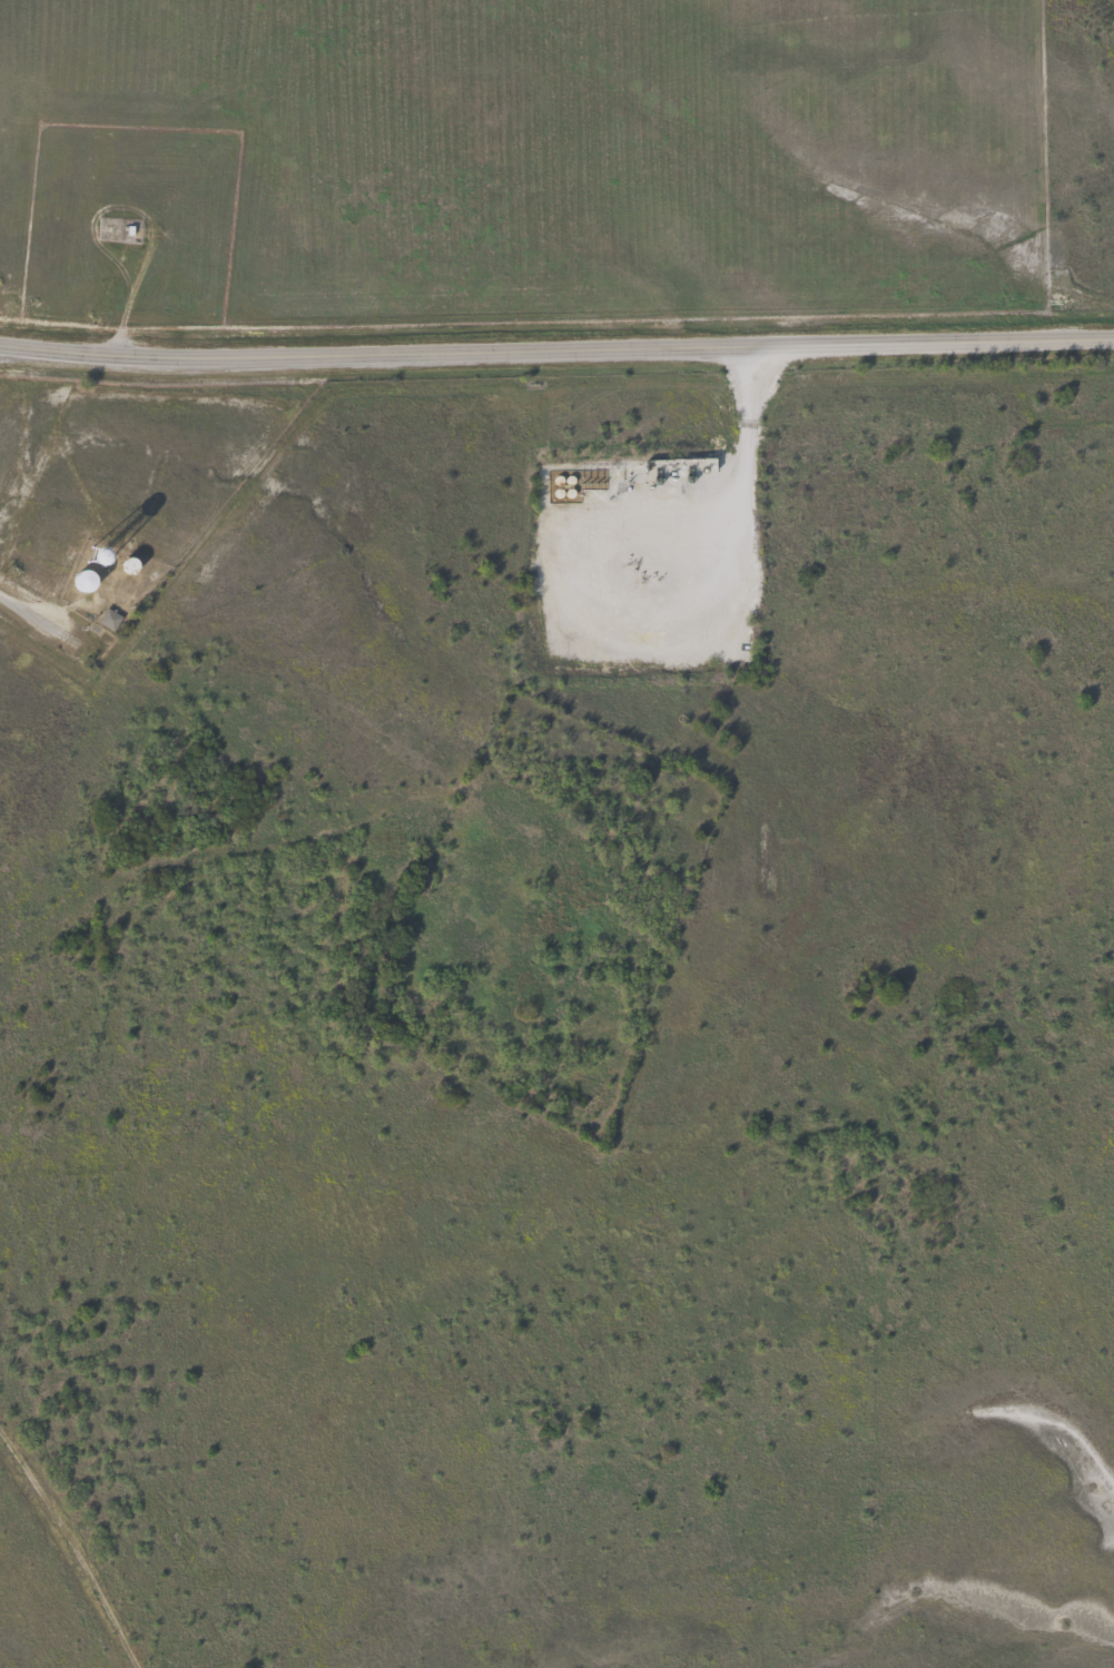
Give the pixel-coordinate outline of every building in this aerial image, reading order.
[(88,558),(99,565),(106,554),(95,546),(88,558)] [(134,558),(120,559),(121,574),(134,573),(134,558)] [(70,582),(82,594),(95,581),(83,569),(70,582)] [(96,621),(105,608),(119,618),(110,631),(96,621)]
